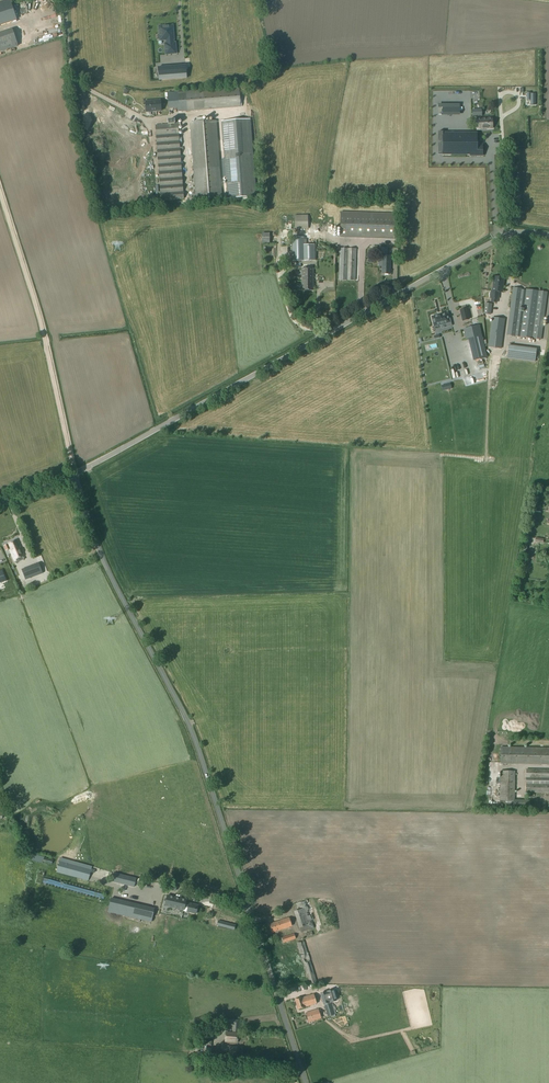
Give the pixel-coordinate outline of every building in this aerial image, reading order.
[(0,3),(0,25),(17,20),(10,0),(0,3)] [(160,35),(157,35),(157,39),(160,39),(160,40),(168,39),(169,44),(165,44),(166,54),(176,53),(175,43),(173,43),(173,39),(172,26),(165,26),(165,25),(161,26),(161,27),(159,27),(160,35)] [(185,65),(158,67),(159,80),(186,78),(185,65)] [(239,87),(167,93),(169,109),(178,109),(178,112),(240,107),(239,87)] [(535,105),(535,94),(530,94),(530,93),(526,93),(526,100),(530,100),(530,105),(535,105)] [(160,100),(145,102),(146,113),(161,111),(160,100)] [(480,109),(472,110),(473,116),(478,115),(478,118),(477,118),(477,119),(477,130),(492,129),(492,117),(480,118),(480,115),(481,115),(480,109)] [(168,125),(155,126),(161,201),(184,199),(177,120),(167,121),(168,125)] [(216,121),(190,123),(196,200),(222,198),(216,121)] [(256,197),(251,121),(222,123),(227,199),(256,197)] [(477,145),(477,133),(443,133),(443,154),(470,154),(470,156),(482,156),(482,145),(477,145)] [(341,212),(340,238),(395,240),(395,214),(341,212)] [(305,215),(292,215),(292,229),(306,229),(305,215)] [(304,238),(293,238),(293,261),(315,261),(314,245),(304,246),(304,238)] [(340,249),(339,280),(355,281),(356,249),(340,249)] [(381,255),(381,260),(383,260),(382,274),(390,274),(391,255),(383,255),(381,255)] [(313,268),(302,268),(302,291),(313,291),(313,268)] [(499,300),(500,292),(503,292),(504,278),(494,277),(492,291),(490,291),(490,299),(491,299),(490,303),(496,303),(497,300),(499,300)] [(513,288),(506,336),(516,337),(519,337),(539,340),(542,317),(543,317),(546,293),(539,291),(526,289),(526,290),(522,290),(522,289),(513,288)] [(469,319),(466,309),(460,310),(462,321),(469,319)] [(441,315),(438,316),(432,317),(434,326),(447,323),(448,327),(451,326),(450,319),(448,319),(447,313),(441,315)] [(492,317),(488,347),(501,349),(505,319),(492,317)] [(487,358),(479,325),(463,329),(465,339),(468,338),(474,361),(487,358)] [(48,527),(58,523),(56,518),(46,522),(48,527)] [(24,556),(17,540),(8,544),(10,549),(14,560),(24,556)] [(38,563),(21,570),(25,580),(42,573),(41,572),(38,563)] [(501,764),(548,765),(548,748),(501,747),(501,764)] [(526,793),(548,793),(548,770),(527,770),(526,793)] [(501,772),(500,801),(513,801),(513,804),(506,803),(506,810),(540,810),(540,804),(529,804),(529,800),(515,800),(515,772),(501,772)] [(44,858),(29,854),(27,860),(42,864),(43,863),(44,858)] [(60,860),(56,872),(89,881),(92,868),(60,860)] [(114,873),(112,882),(134,888),(136,879),(114,873)] [(167,897),(165,906),(184,910),(183,911),(188,912),(196,914),(198,906),(185,903),(186,901),(167,897)] [(298,910),(294,911),(300,928),(301,933),(314,929),(312,920),(313,919),(307,900),(296,904),(298,910)] [(162,911),(163,906),(148,902),(147,907),(162,911)] [(221,912),(219,916),(237,921),(238,916),(221,912)] [(289,919),(270,926),(272,933),(292,926),(289,919)] [(294,933),(282,938),(283,943),(296,939),(294,933)] [(304,940),(297,942),(307,974),(314,971),(304,940)] [(314,971),(307,974),(308,979),(310,984),(317,982),(314,971)] [(328,990),(321,992),(324,1004),(331,1002),(331,1001),(328,990)] [(302,998),(295,999),(298,1010),(305,1008),(305,1007),(317,1003),(314,994),(302,998)] [(331,1002),(324,1004),(328,1017),(335,1015),(331,1002)] [(319,1009),(306,1013),(308,1023),(321,1019),(319,1009)] [(225,1019),(225,1025),(234,1026),(233,1033),(239,1033),(240,1020),(225,1019)] [(225,1033),(225,1042),(237,1043),(237,1033),(225,1033)] [(201,1041),(200,1054),(212,1055),(212,1049),(207,1048),(207,1046),(212,1047),(212,1041),(201,1041)] [(221,1046),(221,1058),(236,1058),(237,1047),(221,1046)]
